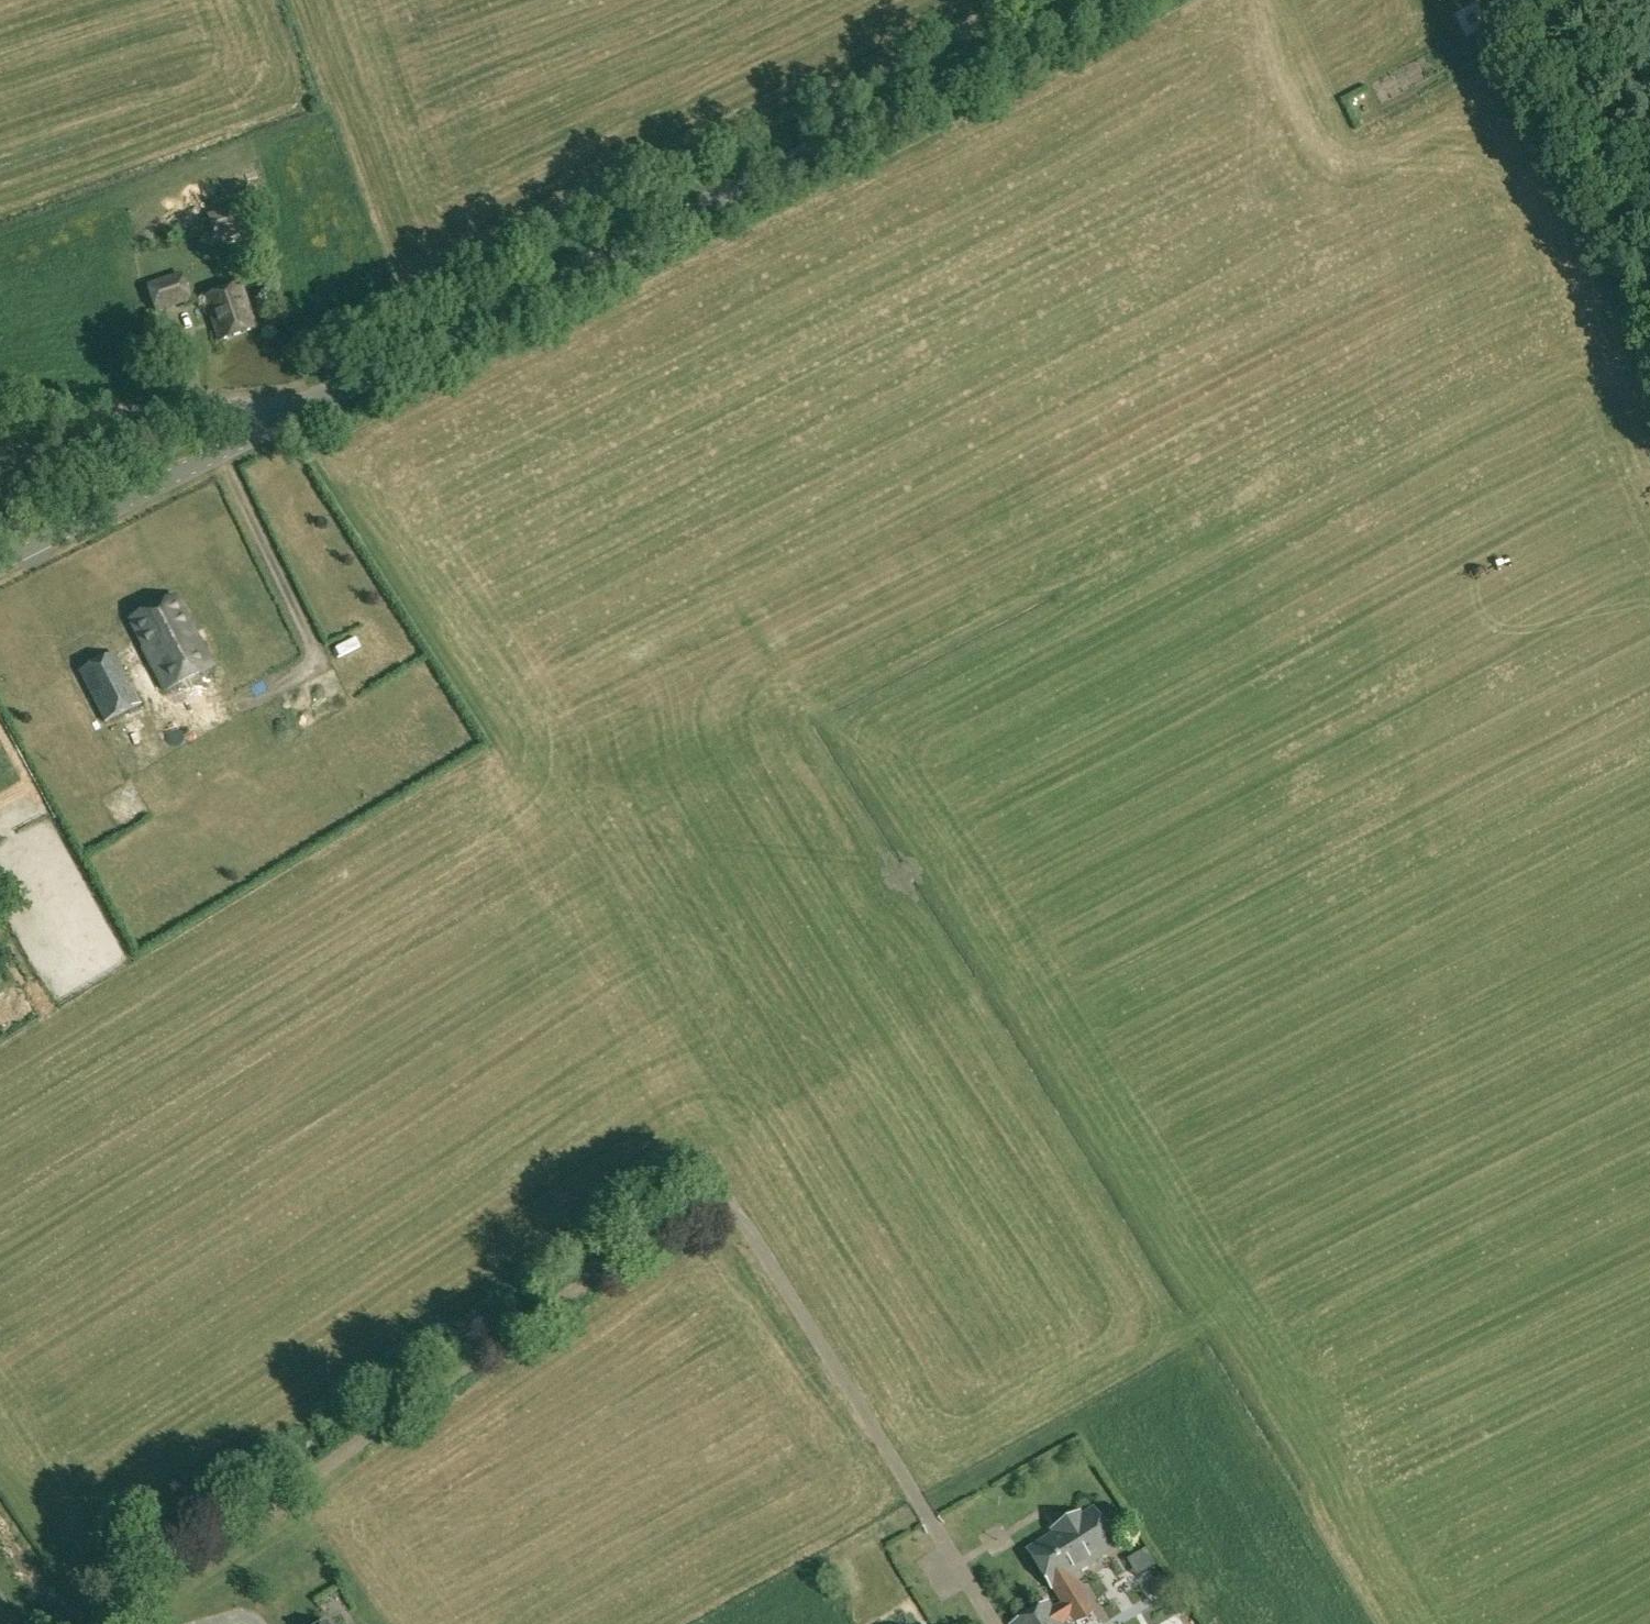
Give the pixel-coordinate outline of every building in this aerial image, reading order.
[(1584,0),(1562,0),(1567,9),(1584,0)] [(240,205),(207,215),(213,233),(246,224),(240,205)] [(190,300),(181,275),(148,286),(157,312),(190,300)] [(255,329),(240,286),(205,298),(220,341),(255,329)] [(213,667),(191,624),(189,624),(175,597),(130,620),(144,648),(143,648),(165,692),(213,667)] [(140,704),(114,654),(79,672),(105,722),(140,704)] [(1051,1588),(1063,1605),(1056,1614),(1048,1601),(1011,1623),(1062,1623),(1060,1621),(1088,1604),(1070,1576),(1116,1547),(1092,1510),(1082,1516),(1079,1513),(1052,1530),(1054,1534),(1027,1551),(1051,1588)] [(1145,1549),(1126,1560),(1136,1576),(1155,1565),(1145,1549)]
